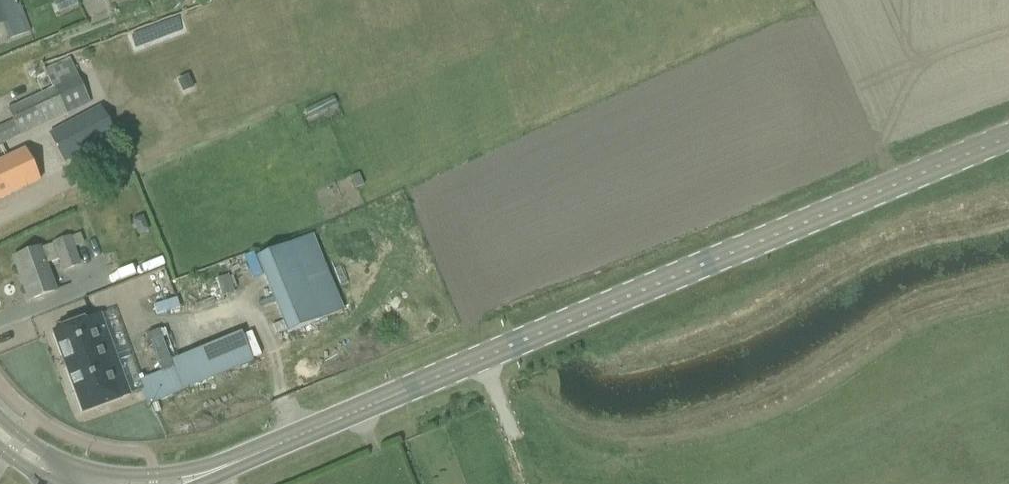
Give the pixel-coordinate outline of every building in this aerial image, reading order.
[(8,41),(31,32),(21,6),(17,8),(14,0),(0,0),(0,27),(2,26),(8,41)] [(54,89),(64,112),(89,100),(70,59),(46,70),(47,73),(54,88),(54,89)] [(175,84),(182,98),(196,90),(189,76),(175,84)] [(64,112),(54,89),(8,110),(14,122),(0,128),(0,144),(64,112)] [(305,111),(309,119),(338,105),(334,97),(305,111)] [(65,164),(118,135),(102,106),(50,135),(65,164)] [(11,195),(40,182),(25,151),(0,163),(0,200),(11,195)] [(351,178),(356,189),(364,186),(359,175),(351,178)] [(258,257),(290,335),(345,311),(313,234),(258,257)] [(14,259),(30,301),(56,291),(47,265),(59,261),(63,273),(82,266),(71,237),(52,243),(53,245),(14,259)] [(189,303),(222,292),(214,270),(182,280),(189,303)] [(83,414),(130,396),(100,315),(72,326),(68,323),(58,326),(57,331),(53,333),(83,414)] [(137,382),(147,406),(254,361),(242,332),(171,362),(159,330),(147,335),(162,372),(137,382)]
